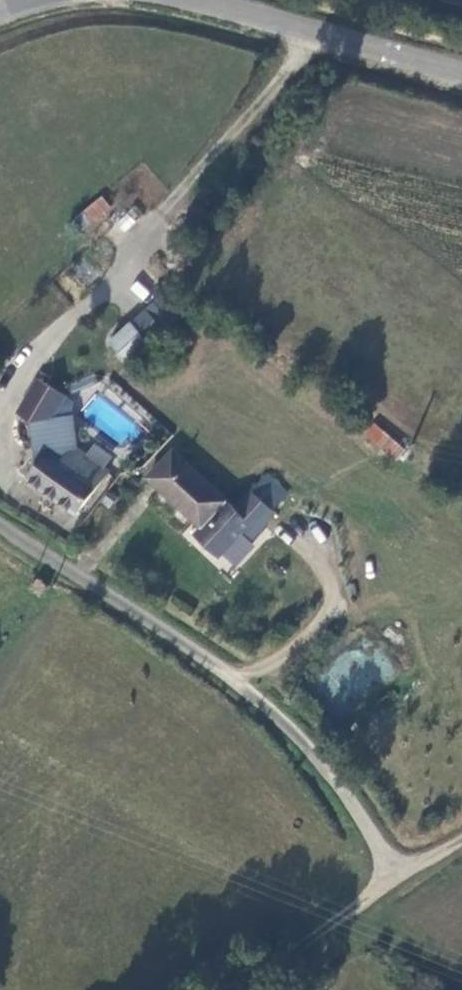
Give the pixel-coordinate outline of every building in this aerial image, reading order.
[(75,218),(88,233),(114,210),(100,195),(75,218)] [(147,341),(131,323),(113,341),(129,358),(147,341)] [(80,422),(53,399),(33,422),(59,444),(80,422)] [(373,420),(361,434),(392,463),(405,449),(373,420)] [(77,513),(108,468),(74,446),(62,462),(47,451),(27,478),(77,513)] [(223,494),(176,449),(152,475),(204,522),(197,530),(221,553),(248,527),(250,528),(256,523),(261,527),(277,511),(253,488),(237,505),(224,492),(223,494)]
